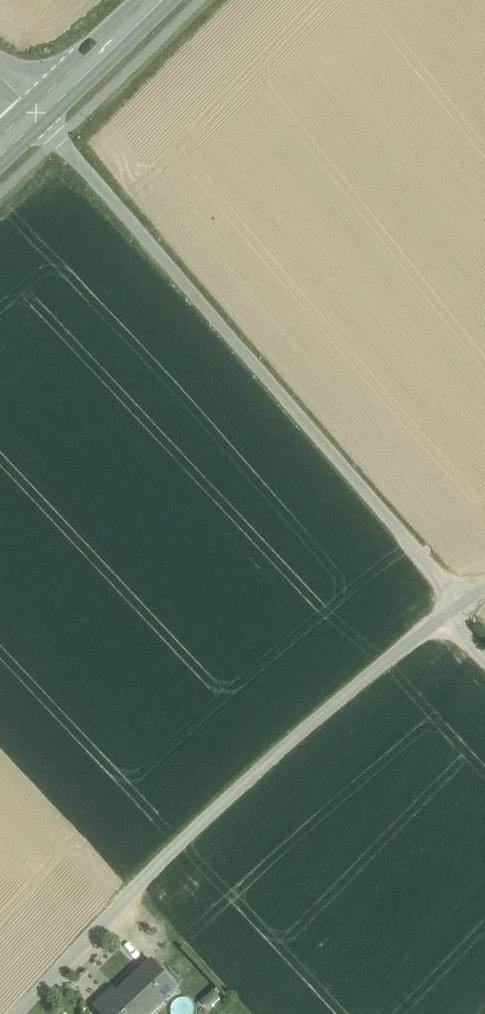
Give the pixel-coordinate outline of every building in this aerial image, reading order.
[(167,977),(152,960),(141,970),(157,987),(167,977)] [(112,997),(108,993),(95,1005),(103,1013),(150,1013),(178,988),(167,977),(157,987),(141,970),(112,997)]
